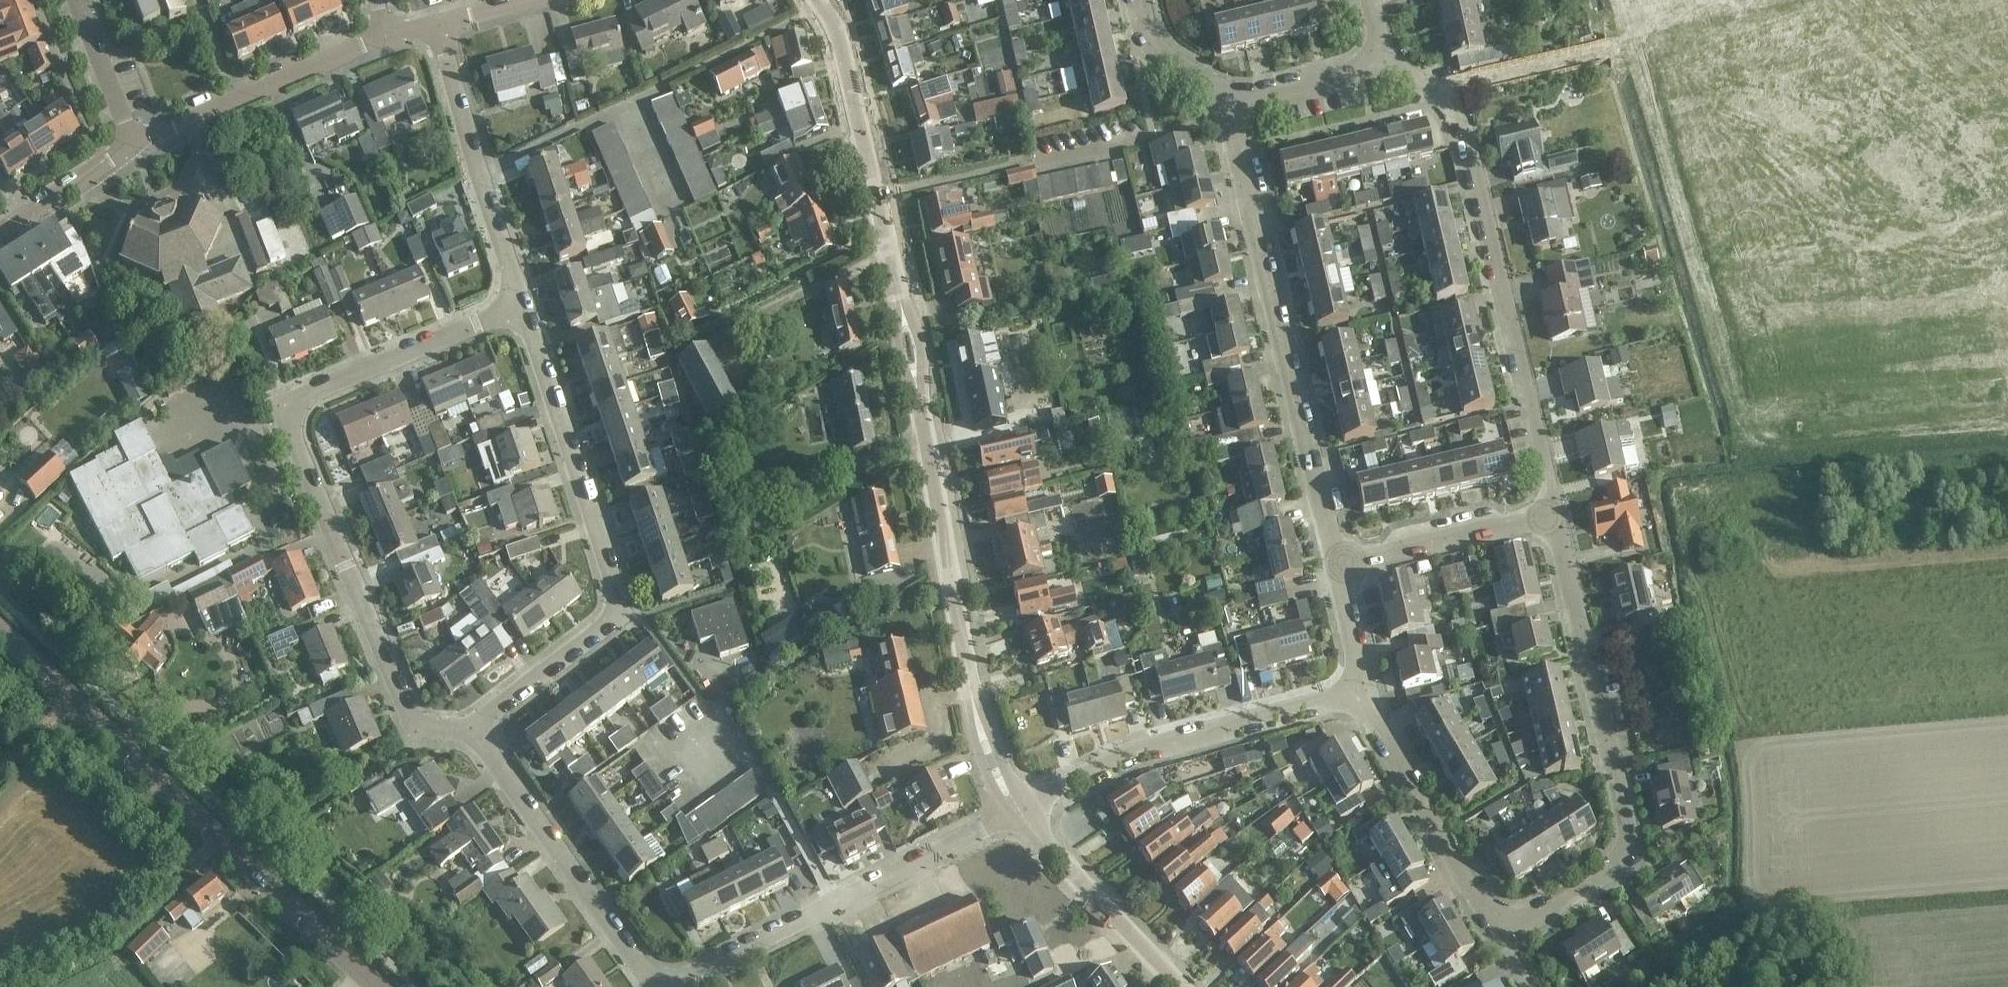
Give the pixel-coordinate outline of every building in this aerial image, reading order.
[(33,21),(25,0),(21,0),(0,8),(0,34),(33,21)] [(184,17),(177,0),(130,0),(142,30),(166,20),(167,23),(184,17)] [(230,10),(234,20),(259,9),(255,0),(253,0),(230,10)] [(305,0),(300,0),(280,8),(291,34),(315,24),(305,0)] [(315,24),(340,13),(334,0),(305,0),(315,24)] [(703,27),(698,16),(694,17),(689,7),(693,5),(690,0),(665,0),(659,3),(658,0),(634,13),(639,23),(629,29),(641,53),(652,47),(650,43),(681,27),(685,36),(703,27)] [(872,25),(906,15),(901,0),(864,0),(872,25)] [(978,8),(993,4),(992,0),(976,0),(978,8)] [(1005,19),(1017,17),(1015,7),(1015,6),(1013,0),(1001,0),(1005,19)] [(1101,12),(1098,0),(1066,0),(1070,19),(1101,12)] [(1292,38),(1316,32),(1315,25),(1339,19),(1335,0),(1308,0),(1309,1),(1285,7),(1292,38)] [(1439,8),(1437,8),(1443,35),(1476,27),(1470,2),(1478,0),(1438,0),(1439,8)] [(1026,5),(1015,7),(1017,17),(1017,18),(1028,16),(1026,5)] [(774,22),(766,6),(742,18),(750,34),(774,22)] [(954,7),(940,11),(946,29),(960,25),(954,7)] [(1261,13),(1268,44),(1292,38),(1285,7),(1261,13)] [(249,23),(260,47),(284,37),(273,12),(249,23)] [(1070,19),(1076,43),(1106,36),(1101,12),(1070,19)] [(740,37),(729,13),(716,19),(728,43),(740,37)] [(1237,19),(1245,50),(1268,44),(1261,13),(1237,19)] [(1017,18),(1017,17),(1005,19),(1008,33),(1020,30),(1017,18)] [(881,55),(912,46),(904,19),(873,28),(881,55)] [(1245,50),(1237,19),(1212,25),(1215,38),(1219,56),(1245,50)] [(33,21),(0,34),(0,66),(17,59),(15,54),(42,42),(33,21)] [(260,47),(249,23),(225,33),(236,58),(260,47)] [(622,62),(620,53),(621,53),(613,23),(571,35),(574,45),(562,48),(571,83),(584,79),(580,64),(599,59),(601,68),(605,70),(620,65),(622,62)] [(1476,27),(1443,35),(1449,61),(1455,60),(1458,71),(1512,59),(1509,47),(1482,53),(1476,27)] [(803,35),(769,43),(774,62),(786,59),(789,72),(785,73),(788,84),(813,78),(803,35)] [(1106,36),(1076,43),(1081,67),(1112,60),(1106,36)] [(1011,45),(1016,68),(1028,65),(1026,54),(1023,42),(1011,45)] [(939,43),(927,48),(930,57),(943,52),(939,43)] [(34,76),(52,70),(43,48),(26,55),(34,76)] [(917,48),(882,59),(891,89),(912,83),(909,74),(915,72),(914,68),(923,65),(917,48)] [(540,90),(554,86),(547,59),(532,63),(529,50),(485,63),(494,96),(538,84),(540,90)] [(731,65),(710,76),(721,97),(743,86),(742,84),(769,70),(758,50),(731,64),(731,65)] [(1081,67),(1087,91),(1118,83),(1112,60),(1081,67)] [(1014,93),(1010,73),(995,77),(1000,97),(1014,93)] [(426,119),(414,92),(406,74),(363,93),(372,115),(363,119),(379,154),(391,149),(380,124),(405,113),(411,126),(426,119)] [(650,74),(642,77),(645,84),(653,81),(650,74)] [(905,90),(911,111),(950,99),(944,78),(905,90)] [(1118,83),(1087,91),(1092,116),(1123,109),(1118,83)] [(808,86),(791,92),(775,98),(779,111),(753,121),(757,131),(817,109),(808,86)] [(1022,94),(1027,117),(1039,114),(1037,102),(1034,91),(1022,94)] [(39,122),(41,125),(56,149),(79,135),(61,108),(60,108),(55,96),(43,101),(49,116),(39,122)] [(650,106),(654,117),(676,107),(674,101),(672,96),(650,106)] [(686,96),(674,101),(676,107),(679,113),(691,108),(686,96)] [(558,98),(542,101),(545,115),(549,114),(550,118),(562,115),(558,98)] [(918,131),(947,122),(956,119),(950,99),(911,111),(918,131)] [(361,133),(349,105),(337,110),(333,100),(292,118),(305,149),(323,141),(320,134),(330,129),(337,144),(361,133)] [(974,125),(1019,115),(1015,100),(971,110),(974,125)] [(20,138),(36,162),(56,149),(41,125),(30,132),(24,122),(16,110),(7,116),(0,106),(0,107),(20,138)] [(4,136),(0,139),(0,169),(7,180),(36,162),(20,138),(0,107),(0,130),(4,136)] [(659,128),(681,118),(679,113),(676,107),(654,117),(659,128)] [(817,109),(757,131),(760,140),(787,130),(792,145),(826,132),(817,109)] [(686,129),(681,118),(659,128),(664,139),(686,129)] [(1005,140),(1016,137),(1012,118),(1001,120),(1005,140)] [(708,120),(690,129),(698,146),(708,142),(706,137),(714,133),(708,120)] [(1537,160),(1542,159),(1532,120),(1492,129),(1502,168),(1509,166),(1512,182),(1541,175),(1537,160)] [(976,133),(974,125),(954,129),(956,137),(976,133)] [(590,136),(595,146),(617,137),(612,126),(590,136)] [(1399,133),(1407,163),(1431,158),(1430,154),(1424,127),(1399,133)] [(668,148),(690,139),(686,129),(664,139),(668,148)] [(948,132),(909,141),(916,175),(942,169),(939,158),(953,155),(948,132)] [(1407,163),(1399,133),(1375,139),(1382,169),(1407,163)] [(622,148),(617,137),(595,146),(600,157),(622,148)] [(369,139),(357,143),(367,166),(378,162),(369,139)] [(690,139),(668,148),(673,160),(695,150),(690,139)] [(1351,144),(1358,175),(1382,169),(1375,139),(1351,144)] [(758,158),(763,170),(792,156),(787,144),(758,158)] [(1358,175),(1351,144),(1327,150),(1334,181),(1358,175)] [(626,159),(622,148),(600,157),(605,168),(626,159)] [(692,204),(715,194),(695,150),(673,160),(692,204)] [(1178,189),(1206,182),(1200,157),(1180,162),(1177,150),(1151,156),(1154,169),(1172,164),(1178,189)] [(1334,181),(1327,150),(1303,156),(1310,186),(1334,181)] [(1545,161),(1548,173),(1575,167),(1572,154),(1545,161)] [(1310,186),(1303,156),(1278,162),(1285,192),(1310,186)] [(605,168),(610,179),(632,170),(626,159),(605,168)] [(779,216),(781,215),(813,199),(806,187),(807,187),(793,160),(767,174),(781,200),(773,204),(779,216)] [(574,179),(574,180),(587,176),(583,163),(557,171),(554,161),(527,170),(535,193),(562,184),(561,183),(574,179)] [(1116,186),(1125,184),(1121,164),(1111,166),(1116,186)] [(1106,166),(1094,168),(1100,192),(1111,190),(1106,166)] [(1100,192),(1094,168),(1083,170),(1088,195),(1100,192)] [(1032,169),(1006,175),(1009,187),(1035,181),(1034,181),(1035,181),(1032,169)] [(610,179),(615,190),(636,181),(632,170),(610,179)] [(1077,197),(1088,195),(1083,170),(1071,173),(1077,197)] [(1071,173),(1048,178),(1053,202),(1077,197),(1071,173)] [(1583,191),(1601,187),(1598,175),(1580,179),(1583,191)] [(590,185),(587,176),(574,180),(577,190),(590,185)] [(1053,202),(1048,178),(1034,181),(1040,205),(1053,202)] [(1401,185),(1404,198),(1427,192),(1424,180),(1411,183),(1401,185)] [(615,190),(620,202),(641,192),(636,181),(615,190)] [(1165,218),(1168,230),(1195,224),(1192,213),(1212,208),(1206,182),(1178,189),(1184,214),(1165,218)] [(1537,188),(1539,199),(1518,204),(1522,221),(1526,220),(1525,225),(1531,252),(1563,245),(1559,226),(1576,222),(1567,183),(1537,188)] [(562,184),(535,193),(542,216),(569,207),(562,184)] [(1355,209),(1378,204),(1376,191),(1362,194),(1352,197),(1355,209)] [(620,202),(625,212),(646,203),(641,192),(620,202)] [(430,196),(406,208),(413,220),(436,208),(430,196)] [(930,237),(961,230),(963,235),(992,229),(989,215),(967,220),(965,210),(961,211),(958,197),(923,204),(930,237)] [(1418,229),(1450,222),(1444,197),(1412,204),(1418,229)] [(813,199),(781,215),(792,247),(800,245),(803,255),(811,253),(812,256),(833,249),(818,210),(813,199)] [(320,215),(332,240),(344,234),(345,235),(365,226),(354,200),(320,215)] [(213,305),(250,291),(238,262),(206,274),(202,263),(204,262),(221,224),(180,207),(179,209),(166,203),(145,211),(139,225),(137,224),(120,264),(157,280),(160,279),(164,289),(169,287),(184,328),(217,315),(213,305)] [(625,212),(629,223),(651,214),(646,203),(625,212)] [(1307,221),(1330,215),(1328,203),(1304,208),(1307,221)] [(542,216),(549,238),(602,221),(598,208),(572,217),(569,207),(542,216)] [(1006,212),(991,216),(994,228),(1009,225),(1006,212)] [(656,224),(651,214),(629,223),(634,234),(656,224)] [(405,215),(395,219),(400,230),(410,226),(405,215)] [(447,277),(476,265),(457,218),(438,226),(443,238),(433,243),(447,277)] [(602,221),(549,238),(557,261),(584,253),(580,240),(606,231),(602,221)] [(1424,254),(1456,246),(1450,222),(1418,229),(1424,254)] [(1386,223),(1375,226),(1380,249),(1392,246),(1390,236),(1386,223)] [(1191,238),(1197,263),(1224,257),(1218,231),(1198,236),(1195,224),(1168,230),(1171,243),(1191,238)] [(672,252),(660,225),(639,234),(644,247),(650,245),(656,259),(672,252)] [(773,236),(768,225),(755,231),(759,241),(758,242),(761,249),(767,246),(765,239),(773,236)] [(1299,258),(1330,251),(1323,225),(1293,233),(1299,258)] [(375,226),(362,232),(369,249),(382,243),(375,226)] [(1356,230),(1360,244),(1370,242),(1367,227),(1356,230)] [(80,242),(67,250),(53,228),(33,241),(62,286),(71,281),(63,268),(62,269),(57,262),(69,254),(81,273),(89,268),(80,242)] [(358,253),(369,249),(362,232),(342,240),(345,245),(353,242),(358,253)] [(637,244),(633,232),(622,236),(626,248),(637,244)] [(427,260),(418,237),(405,243),(414,265),(427,260)] [(1150,252),(1147,237),(1119,243),(1122,258),(1150,252)] [(14,253),(54,316),(63,310),(39,273),(49,267),(61,286),(62,286),(33,241),(14,253)] [(989,303),(986,288),(984,280),(975,282),(965,241),(932,249),(944,298),(953,296),(956,311),(989,303)] [(1365,268),(1376,265),(1370,242),(1360,244),(1365,268)] [(1654,246),(1644,245),(1648,263),(1661,260),(1654,246)] [(1456,246),(1424,254),(1430,278),(1461,270),(1456,246)] [(624,259),(620,248),(582,261),(586,271),(592,269),(592,270),(624,259)] [(1330,251),(1299,258),(1305,282),(1335,275),(1330,251)] [(14,253),(0,262),(0,277),(9,291),(18,286),(42,323),(54,316),(14,253)] [(1224,257),(1197,263),(1203,288),(1173,294),(1176,307),(1212,298),(1210,286),(1230,281),(1224,257)] [(1550,298),(1540,299),(1551,342),(1582,335),(1571,292),(1580,290),(1580,292),(1593,288),(1585,260),(1542,269),(1550,298)] [(643,265),(627,270),(631,282),(647,277),(643,265)] [(337,297),(348,292),(339,270),(328,275),(337,297)] [(383,284),(396,315),(409,310),(408,307),(429,298),(417,270),(383,284)] [(1461,270),(1430,278),(1435,303),(1467,295),(1461,270)] [(1398,271),(1386,274),(1392,297),(1403,294),(1401,284),(1398,271)] [(610,289),(613,287),(610,278),(597,282),(596,280),(582,284),(578,272),(551,281),(560,305),(610,289)] [(1335,275),(1305,282),(1311,306),(1341,299),(1335,275)] [(1367,278),(1371,292),(1382,289),(1378,275),(1367,278)] [(280,314),(290,310),(278,281),(263,288),(254,296),(258,305),(267,309),(276,306),(280,314)] [(327,309),(339,304),(330,281),(318,286),(327,309)] [(396,315),(383,284),(350,298),(362,326),(383,317),(384,320),(396,315)] [(837,352),(859,347),(845,286),(823,291),(837,352)] [(610,289),(560,305),(568,330),(594,321),(594,319),(600,318),(603,328),(638,316),(634,302),(616,308),(610,289)] [(1373,302),(1384,299),(1382,289),(1371,292),(1373,302)] [(686,297),(669,305),(681,330),(706,318),(703,311),(695,315),(686,297)] [(1204,339),(1214,336),(1241,329),(1235,305),(1215,310),(1212,298),(1176,307),(1157,311),(1160,324),(1208,313),(1212,328),(1202,330),(1204,339)] [(1341,299),(1311,306),(1317,331),(1347,324),(1341,299)] [(1445,343),(1476,336),(1470,311),(1458,314),(1457,306),(1429,312),(1433,329),(1441,327),(1445,343)] [(294,321),(307,352),(335,340),(322,309),(294,321)] [(2,342),(15,334),(0,310),(0,339),(2,342)] [(637,323),(642,339),(659,334),(654,318),(637,323)] [(307,352),(294,321),(267,333),(279,364),(307,352)] [(112,323),(97,336),(106,347),(122,334),(112,323)] [(605,336),(574,347),(582,371),(614,361),(626,357),(618,329),(604,333),(605,336)] [(1204,379),(1239,370),(1236,358),(1247,356),(1241,329),(1214,336),(1204,339),(1210,364),(1201,367),(1204,379)] [(642,339),(646,351),(662,346),(659,334),(642,339)] [(991,335),(954,343),(974,431),(1005,424),(993,373),(985,375),(983,367),(998,364),(991,335)] [(1404,353),(1417,350),(1413,336),(1401,339),(1404,353)] [(1450,367),(1481,359),(1476,336),(1445,343),(1450,367)] [(1325,371),(1357,364),(1351,339),(1319,347),(1325,371)] [(94,341),(78,351),(85,362),(102,352),(94,341)] [(1383,343),(1387,357),(1397,354),(1394,341),(1383,343)] [(219,346),(207,352),(217,373),(230,366),(219,346)] [(665,356),(662,346),(646,351),(649,361),(665,356)] [(1624,346),(1608,350),(1612,367),(1628,363),(1624,346)] [(12,360),(32,390),(48,380),(42,371),(45,369),(36,355),(33,357),(28,349),(12,360)] [(707,421),(736,406),(705,349),(677,364),(707,421)] [(1419,359),(1417,350),(1404,353),(1407,362),(1419,359)] [(1389,366),(1400,364),(1397,354),(1387,357),(1389,366)] [(77,355),(65,367),(71,373),(84,362),(77,355)] [(450,371),(464,404),(484,396),(486,401),(498,396),(482,358),(450,371)] [(1481,359),(1450,367),(1456,391),(1487,384),(1481,359)] [(582,371),(590,395),(621,385),(614,361),(582,371)] [(1357,364),(1325,371),(1331,395),(1362,387),(1357,364)] [(1578,413),(1620,402),(1621,402),(1615,380),(1602,384),(1596,364),(1558,374),(1562,389),(1571,387),(1578,413)] [(1226,385),(1233,410),(1258,404),(1253,379),(1241,382),(1239,370),(1204,379),(1207,390),(1226,385)] [(464,404),(450,371),(419,385),(428,406),(416,411),(426,433),(439,427),(436,420),(444,417),(443,413),(464,404)] [(851,454),(873,449),(858,378),(829,384),(836,417),(843,415),(851,454)] [(130,404),(144,396),(136,380),(121,387),(130,404)] [(656,386),(659,399),(676,394),(673,382),(656,386)] [(1487,384),(1456,391),(1461,415),(1492,408),(1487,384)] [(590,395),(598,419),(629,409),(621,385),(590,395)] [(1416,400),(1428,397),(1425,385),(1412,388),(1416,400)] [(1362,387),(1331,395),(1336,419),(1368,412),(1362,387)] [(1395,392),(1398,405),(1409,402),(1406,389),(1395,392)] [(427,437),(426,433),(416,411),(406,415),(397,394),(366,407),(379,440),(409,427),(416,441),(427,437)] [(676,394),(659,399),(662,410),(679,405),(676,394)] [(1433,421),(1428,397),(1416,400),(1421,424),(1433,421)] [(1400,415),(1411,413),(1409,402),(1398,405),(1400,415)] [(1195,458),(1215,453),(1248,445),(1260,442),(1257,432),(1265,430),(1258,404),(1233,410),(1216,414),(1222,439),(1193,446),(1195,458)] [(379,440),(366,407),(334,421),(348,453),(379,440)] [(606,444),(638,434),(629,409),(598,419),(606,444)] [(1673,409),(1661,412),(1664,430),(1677,428),(1673,409)] [(1045,433),(1056,431),(1051,411),(1030,416),(1034,434),(1013,439),(1013,440),(977,449),(982,470),(1018,462),(1015,450),(1047,442),(1045,433)] [(1368,412),(1336,419),(1342,444),(1374,437),(1368,412)] [(500,417),(476,425),(480,437),(505,429),(500,417)] [(1481,418),(1457,423),(1459,435),(1470,432),(1483,430),(1481,418)] [(224,550),(253,535),(239,507),(244,505),(246,495),(244,490),(250,487),(228,446),(200,460),(196,454),(174,465),(171,460),(162,456),(157,459),(139,423),(112,437),(118,449),(93,461),(95,464),(68,479),(111,563),(123,557),(137,584),(192,556),(198,567),(226,553),(224,550)] [(1622,471),(1622,470),(1635,467),(1626,426),(1612,429),(1612,428),(1574,437),(1577,453),(1587,451),(1593,477),(1622,471)] [(480,437),(471,440),(475,453),(482,474),(488,472),(493,487),(511,481),(509,476),(539,466),(534,452),(533,452),(527,434),(508,440),(505,429),(480,437)] [(1434,441),(1431,429),(1408,435),(1411,446),(1422,444),(1434,441)] [(669,435),(673,448),(690,443),(686,430),(669,435)] [(606,444),(614,467),(646,457),(638,434),(606,444)] [(1386,452),(1383,441),(1360,446),(1363,458),(1373,455),(1386,452)] [(693,453),(690,443),(673,448),(676,458),(693,453)] [(1238,475),(1241,487),(1276,478),(1270,453),(1251,457),(1248,445),(1215,453),(1217,465),(1244,459),(1247,473),(1238,475)] [(458,450),(436,458),(440,471),(463,463),(458,450)] [(1476,455),(1482,485),(1507,480),(1500,450),(1476,455)] [(646,457),(614,467),(622,491),(653,480),(665,477),(657,453),(646,457)] [(1066,454),(1044,459),(1046,470),(1068,464),(1066,454)] [(1482,485),(1476,455),(1451,461),(1458,491),(1482,485)] [(48,456),(19,483),(35,501),(65,474),(48,456)] [(694,457),(678,462),(683,480),(699,475),(694,457)] [(364,486),(393,474),(387,459),(358,471),(364,486)] [(1458,491),(1451,461),(1427,467),(1434,497),(1458,491)] [(1018,471),(1014,472),(1014,471),(983,478),(985,487),(982,487),(984,497),(987,497),(988,501),(1019,493),(1019,492),(1023,491),(1023,492),(1039,488),(1034,466),(1018,470),(1018,471)] [(1434,497),(1427,467),(1403,473),(1410,503),(1434,497)] [(1410,503),(1403,473),(1379,479),(1386,509),(1410,503)] [(358,502),(370,531),(404,517),(399,505),(411,500),(403,482),(398,485),(393,474),(364,486),(369,497),(358,502)] [(1252,493),(1256,509),(1237,514),(1239,524),(1266,518),(1264,509),(1283,504),(1276,478),(1241,487),(1243,495),(1252,493)] [(1097,499),(1113,497),(1110,479),(1094,481),(1097,499)] [(1386,509),(1379,479),(1354,484),(1361,515),(1386,509)] [(1623,483),(1620,484),(1604,488),(1606,500),(1588,504),(1596,537),(1614,532),(1619,552),(1642,547),(1630,494),(1626,495),(1623,483)] [(443,484),(433,489),(438,502),(449,497),(443,484)] [(524,531),(552,521),(547,507),(551,506),(546,490),(515,500),(511,489),(484,498),(488,510),(495,508),(503,531),(522,525),(524,531)] [(689,500),(693,512),(709,507),(705,495),(689,500)] [(635,531),(667,521),(659,496),(627,506),(635,531)] [(897,570),(881,496),(850,503),(858,537),(866,535),(869,549),(860,551),(866,577),(875,575),(897,570)] [(1002,522),(1040,513),(1059,508),(1057,500),(1023,508),(1020,498),(989,505),(994,524),(1002,522)] [(448,501),(439,505),(445,516),(454,511),(448,501)] [(712,518),(709,507),(693,512),(696,523),(712,518)] [(1040,513),(1002,522),(1006,538),(997,540),(998,544),(995,545),(998,557),(1001,557),(1007,582),(1041,574),(1036,557),(1050,554),(1047,544),(1034,547),(1031,534),(1044,531),(1040,513)] [(394,556),(399,567),(428,554),(423,542),(416,546),(404,517),(370,531),(383,561),(394,556)] [(1262,534),(1268,558),(1294,552),(1288,527),(1269,531),(1266,518),(1239,524),(1231,527),(1233,536),(1242,534),(1243,538),(1262,534)] [(635,531),(644,555),(675,545),(667,521),(635,531)] [(456,529),(439,536),(444,548),(461,540),(456,529)] [(508,563),(539,553),(534,540),(504,550),(508,563)] [(486,541),(475,545),(478,556),(490,553),(486,541)] [(703,549),(707,562),(724,557),(720,544),(703,549)] [(652,579),(683,570),(675,545),(644,555),(652,579)] [(1274,583),(1255,588),(1260,612),(1287,605),(1282,583),(1301,579),(1296,562),(1297,561),(1300,561),(1297,551),(1294,552),(1268,558),(1274,583)] [(1499,585),(1532,577),(1526,551),(1493,558),(1499,585)] [(428,554),(399,567),(403,577),(392,582),(405,612),(439,597),(427,568),(433,565),(428,554)] [(290,613),(318,601),(298,555),(270,567),(290,613)] [(1133,578),(1152,573),(1148,556),(1129,560),(1133,578)] [(727,567),(724,557),(707,562),(710,572),(717,570),(727,567)] [(258,561),(228,577),(239,602),(255,594),(251,586),(267,578),(258,561)] [(1112,573),(1125,570),(1123,561),(1110,565),(1112,573)] [(1463,566),(1451,569),(1457,594),(1469,591),(1463,566)] [(732,585),(727,567),(717,570),(723,588),(732,585)] [(529,590),(550,619),(579,597),(557,569),(529,590)] [(1457,594),(1451,569),(1439,572),(1445,597),(1457,594)] [(691,593),(683,570),(652,579),(660,604),(691,593)] [(1632,632),(1657,626),(1654,612),(1649,613),(1639,570),(1610,577),(1616,604),(1612,605),(1616,622),(1629,619),(1632,632)] [(1532,577),(1499,585),(1505,611),(1488,615),(1491,627),(1525,619),(1522,607),(1538,603),(1532,577)] [(1383,613),(1415,604),(1409,579),(1376,586),(1383,613)] [(1018,619),(1075,605),(1071,589),(1044,596),(1040,580),(1010,587),(1018,619)] [(166,583),(148,593),(156,608),(175,599),(166,583)] [(470,592),(497,629),(507,621),(521,640),(550,619),(529,590),(501,611),(480,584),(470,592)] [(231,612),(218,586),(188,600),(196,616),(206,612),(211,622),(231,612)] [(1203,597),(1207,610),(1227,604),(1223,590),(1203,597)] [(454,647),(475,675),(502,655),(488,636),(497,629),(470,592),(458,600),(477,626),(470,631),(473,634),(454,647)] [(1431,629),(1421,631),(1418,615),(1431,611),(1428,601),(1415,604),(1383,613),(1389,640),(1405,636),(1408,648),(1434,641),(1431,629)] [(746,650),(731,603),(689,617),(698,645),(712,641),(718,659),(746,650)] [(421,632),(443,623),(439,612),(417,621),(421,632)] [(830,615),(816,625),(824,637),(838,628),(830,615)] [(116,659),(132,674),(139,665),(152,677),(165,663),(148,648),(165,628),(152,617),(135,636),(126,628),(111,644),(121,653),(116,659)] [(1525,619),(1491,627),(1494,639),(1499,638),(1503,653),(1512,651),(1515,662),(1550,654),(1544,627),(1528,630),(1525,619)] [(1030,650),(1085,633),(1083,628),(1079,629),(1077,625),(1058,631),(1055,621),(1024,631),(1030,650)] [(1121,651),(1112,624),(1085,633),(1030,650),(1035,665),(1066,655),(1065,654),(1071,652),(1070,648),(1084,644),(1087,655),(1090,654),(1092,660),(1121,651)] [(1273,631),(1281,666),(1307,659),(1298,625),(1273,631)] [(267,639),(277,662),(292,655),(289,646),(298,643),(292,629),(267,639)] [(346,666),(330,629),(301,642),(316,678),(319,677),(323,686),(339,679),(335,670),(346,666)] [(1281,666),(1273,631),(1232,642),(1239,669),(1251,666),(1253,673),(1281,666)] [(1197,640),(1199,649),(1191,651),(1193,660),(1180,664),(1189,698),(1229,687),(1219,646),(1217,647),(1214,636),(1197,640)] [(1434,641),(1408,648),(1411,659),(1394,663),(1401,690),(1440,681),(1433,654),(1441,653),(1438,640),(1434,641)] [(881,745),(924,734),(913,692),(901,644),(876,651),(878,659),(870,661),(874,675),(881,673),(885,686),(867,691),(881,745)] [(475,675),(454,647),(428,668),(449,696),(475,675)] [(624,664),(644,691),(665,675),(645,648),(624,664)] [(849,660),(860,657),(858,650),(848,652),(847,649),(821,655),(824,670),(850,664),(849,660)] [(1189,698),(1180,664),(1167,667),(1163,653),(1138,660),(1148,701),(1160,698),(1162,705),(1189,698)] [(1115,670),(1127,667),(1123,655),(1112,658),(1115,670)] [(644,691),(624,664),(603,679),(623,706),(644,691)] [(750,667),(740,673),(745,681),(755,675),(750,667)] [(1527,705),(1562,697),(1556,673),(1521,681),(1527,705)] [(1087,693),(1096,726),(1136,716),(1127,678),(1115,681),(1116,685),(1087,693)] [(584,694),(603,720),(623,706),(603,679),(584,694)] [(1492,700),(1502,697),(1497,680),(1481,684),(1484,693),(1488,692),(1492,700)] [(342,755),(377,740),(361,702),(352,706),(346,693),(307,710),(297,715),(302,728),(313,723),(325,717),(342,755)] [(1096,726),(1087,693),(1050,703),(1057,730),(1069,727),(1070,733),(1096,726)] [(563,710),(583,736),(603,720),(584,694),(563,710)] [(1532,729),(1568,720),(1562,697),(1527,705),(1532,729)] [(668,698),(656,706),(666,719),(677,711),(668,698)] [(1472,701),(1477,712),(1486,709),(1482,698),(1472,701)] [(1414,722),(1426,742),(1457,724),(1445,704),(1414,722)] [(658,725),(666,719),(656,706),(648,711),(658,725)] [(1491,719),(1486,709),(1477,712),(1481,723),(1491,719)] [(1496,713),(1501,724),(1511,720),(1506,709),(1496,713)] [(544,725),(563,750),(583,736),(563,710),(544,725)] [(1538,751),(1573,743),(1568,720),(1532,729),(1538,751)] [(1457,724),(1426,742),(1438,763),(1469,745),(1457,724)] [(563,750),(544,725),(524,740),(528,744),(544,766),(556,756),(566,771),(574,765),(563,750)] [(626,727),(615,736),(624,748),(636,740),(626,727)] [(617,754),(624,748),(615,736),(607,741),(617,754)] [(1320,786),(1330,781),(1356,765),(1343,742),(1329,750),(1322,738),(1293,756),(1300,768),(1307,764),(1320,786)] [(1490,747),(1495,758),(1505,754),(1500,743),(1490,747)] [(1573,743),(1538,751),(1543,775),(1579,767),(1573,743)] [(1510,748),(1514,758),(1524,754),(1520,744),(1510,748)] [(1438,763),(1450,784),(1481,766),(1469,745),(1438,763)] [(1509,765),(1505,754),(1495,758),(1499,769),(1509,765)] [(1529,766),(1524,754),(1514,758),(1519,770),(1529,766)] [(585,757),(574,765),(584,778),(595,770),(585,757)] [(1681,779),(1690,777),(1686,763),(1655,771),(1659,784),(1650,786),(1661,831),(1692,823),(1681,779)] [(856,764),(827,780),(843,809),(856,802),(857,802),(866,797),(871,794),(856,764)] [(576,783),(584,778),(574,765),(566,771),(570,775),(576,783)] [(630,775),(637,784),(651,775),(643,765),(630,775)] [(1356,765),(1330,781),(1343,803),(1332,810),(1338,819),(1362,805),(1356,795),(1370,787),(1356,765)] [(1481,766),(1450,784),(1463,805),(1494,787),(1481,766)] [(429,836),(444,826),(459,815),(447,799),(451,796),(431,768),(412,781),(405,771),(369,796),(382,815),(407,798),(421,818),(418,820),(429,836)] [(755,798),(764,792),(750,772),(741,779),(755,798)] [(907,788),(925,823),(931,820),(957,807),(939,772),(914,784),(907,788)] [(666,797),(651,775),(637,784),(652,806),(652,805),(666,797)] [(741,779),(731,786),(745,805),(755,798),(741,779)] [(1545,800),(1553,814),(1572,844),(1593,830),(1574,801),(1562,808),(1552,793),(1553,793),(1551,782),(1540,784),(1542,795),(1545,800)] [(583,823),(609,804),(594,783),(568,803),(583,823)] [(1117,822),(1164,792),(1158,784),(1138,797),(1131,786),(1105,803),(1117,822)] [(1542,795),(1540,784),(1529,787),(1532,803),(1544,801),(1545,800),(1542,795)] [(745,805),(731,786),(721,793),(735,813),(745,805)] [(726,819),(735,813),(721,793),(712,800),(726,819)] [(893,808),(886,793),(872,799),(879,814),(893,808)] [(862,815),(813,840),(822,857),(835,851),(843,865),(878,847),(872,835),(883,829),(868,800),(866,797),(857,802),(856,802),(862,815)] [(772,806),(768,799),(754,808),(759,815),(761,814),(767,822),(775,817),(769,808),(772,806)] [(1182,821),(1196,811),(1193,806),(1191,807),(1187,799),(1176,804),(1169,809),(1168,807),(1164,811),(1157,801),(1120,826),(1133,845),(1177,814),(1182,821)] [(726,819),(712,800),(702,807),(716,826),(726,819)] [(1502,800),(1492,806),(1497,816),(1508,809),(1502,800)] [(624,825),(609,804),(583,823),(597,844),(624,825)] [(459,815),(444,826),(450,835),(427,852),(438,868),(458,854),(470,871),(474,868),(481,878),(501,864),(494,854),(501,849),(471,806),(459,815)] [(1488,821),(1497,816),(1492,806),(1482,812),(1488,821)] [(659,816),(667,828),(675,823),(681,818),(673,807),(659,816)] [(702,807),(693,814),(707,833),(716,826),(702,807)] [(1282,807),(1264,823),(1276,836),(1294,820),(1282,807)] [(707,833),(693,814),(683,821),(698,840),(703,836),(707,833)] [(1533,827),(1552,857),(1572,844),(1553,814),(1533,827)] [(683,821),(681,818),(675,823),(685,850),(698,840),(683,821)] [(1380,862),(1407,846),(1393,824),(1380,831),(1374,821),(1350,836),(1357,847),(1368,840),(1380,862)] [(1150,867),(1198,831),(1192,823),(1173,837),(1165,827),(1136,849),(1150,867)] [(639,845),(624,825),(597,844),(612,865),(639,845)] [(1552,857),(1533,827),(1513,840),(1532,870),(1552,857)] [(1206,857),(1222,844),(1214,834),(1182,860),(1176,852),(1153,871),(1167,889),(1206,858),(1206,857)] [(771,856),(748,867),(763,897),(786,885),(777,867),(787,862),(775,837),(764,843),(771,856)] [(1708,849),(1702,838),(1689,846),(1695,856),(1708,849)] [(648,839),(639,845),(612,865),(627,886),(654,867),(653,866),(663,859),(648,839)] [(721,839),(708,845),(716,860),(728,854),(721,839)] [(1532,870),(1513,840),(1492,853),(1511,883),(1532,870)] [(707,864),(716,860),(708,845),(700,849),(707,864)] [(1407,846),(1380,862),(1394,884),(1377,894),(1384,906),(1414,888),(1407,877),(1420,869),(1407,846)] [(1305,864),(1319,881),(1334,869),(1320,852),(1305,864)] [(1638,900),(1627,907),(1648,939),(1659,932),(1651,921),(1692,894),(1703,887),(1687,863),(1675,871),(1674,869),(1635,895),(1638,900)] [(763,897),(748,867),(725,878),(740,908),(763,897)] [(1187,913),(1212,892),(1215,890),(1214,889),(1206,880),(1210,877),(1206,872),(1202,876),(1197,870),(1170,893),(1178,902),(1176,904),(1183,913),(1185,911),(1187,913)] [(708,871),(698,876),(718,919),(740,908),(725,878),(714,884),(708,871)] [(518,884),(509,872),(481,892),(490,904),(494,902),(507,919),(514,914),(536,945),(563,926),(546,903),(542,906),(524,880),(518,884)] [(1215,890),(1212,892),(1218,899),(1195,922),(1213,941),(1238,916),(1246,910),(1231,894),(1241,886),(1231,875),(1214,889),(1215,890)] [(663,894),(675,918),(686,913),(695,931),(718,919),(698,876),(688,881),(695,894),(680,901),(674,889),(663,894)] [(1320,887),(1334,903),(1346,893),(1332,876),(1320,887)] [(200,917),(224,899),(208,877),(164,913),(174,924),(181,918),(191,931),(203,922),(200,917)] [(472,879),(450,894),(459,906),(481,891),(472,879)] [(1233,961),(1261,934),(1258,931),(1269,921),(1262,913),(1271,905),(1265,898),(1216,944),(1233,961)] [(894,934),(895,938),(915,980),(987,945),(980,930),(983,929),(968,899),(894,934)] [(1428,945),(1457,928),(1444,905),(1430,913),(1424,902),(1397,918),(1403,929),(1415,922),(1422,935),(1415,940),(1421,950),(1428,945)] [(1382,915),(1375,903),(1362,911),(1369,922),(1382,915)] [(1353,907),(1339,922),(1348,930),(1362,914),(1353,907)] [(1620,959),(1631,951),(1614,924),(1604,931),(1596,920),(1582,929),(1586,935),(1562,951),(1578,976),(1615,952),(1620,959)] [(1032,979),(1050,970),(1042,954),(1044,953),(1031,925),(1010,935),(1008,930),(991,938),(996,950),(1013,943),(1022,963),(1024,962),(1032,979)] [(1271,945),(1284,932),(1277,925),(1235,964),(1251,981),(1277,957),(1264,944),(1267,941),(1271,945)] [(168,942),(152,926),(128,950),(143,966),(168,942)] [(1428,945),(1442,968),(1426,977),(1432,986),(1436,986),(1464,970),(1457,960),(1471,951),(1457,928),(1428,945)] [(895,938),(856,957),(870,986),(896,986),(904,983),(906,986),(916,982),(915,980),(895,938)] [(1254,984),(1257,986),(1283,986),(1297,973),(1290,966),(1307,949),(1299,940),(1282,957),(1254,984)] [(1396,946),(1385,953),(1392,965),(1404,958),(1396,946)] [(1641,955),(1631,962),(1640,977),(1650,970),(1641,955)] [(587,961),(560,980),(566,986),(606,986),(587,961)] [(561,974),(554,965),(533,980),(538,986),(543,986),(561,974)] [(1297,978),(1288,986),(1318,986),(1320,985),(1314,978),(1316,975),(1308,967),(1297,978)] [(854,981),(843,986),(834,969),(798,986),(857,986),(854,981)] [(1110,969),(1087,985),(1089,986),(1123,986),(1110,969)] [(1328,986),(1347,986),(1355,979),(1345,970),(1328,986)] [(1050,986),(1072,986),(1068,979),(1050,986)]
